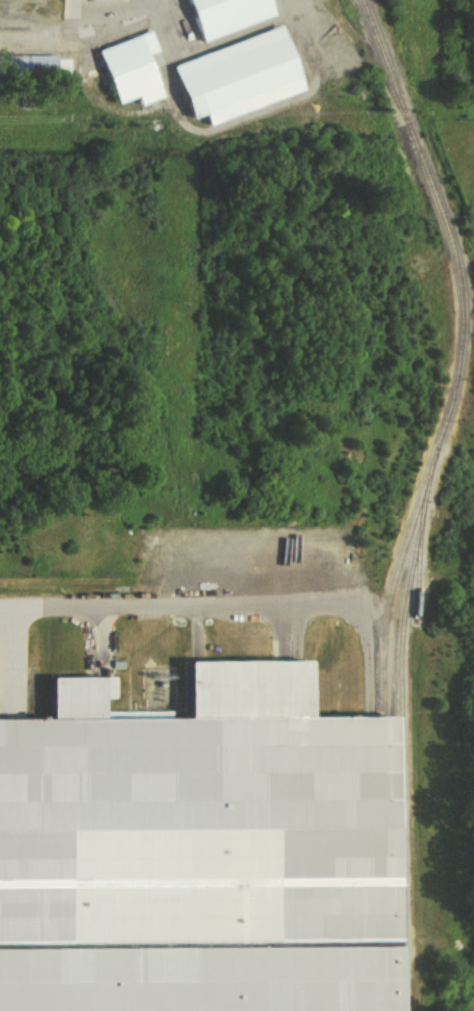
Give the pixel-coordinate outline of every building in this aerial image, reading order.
[(272,0),(191,0),(204,39),(277,16),(272,0)] [(177,62),(195,118),(208,114),(211,122),(308,92),(288,28),(177,62)] [(103,48),(119,104),(141,97),(143,105),(167,98),(148,35),(103,48)] [(1,56),(1,77),(70,77),(70,56),(1,56)] [(402,717),(315,718),(315,661),(192,662),(193,719),(173,719),(173,711),(108,712),(108,699),(118,699),(118,677),(55,678),(55,720),(0,720),(0,1010),(405,1010),(402,717)]
